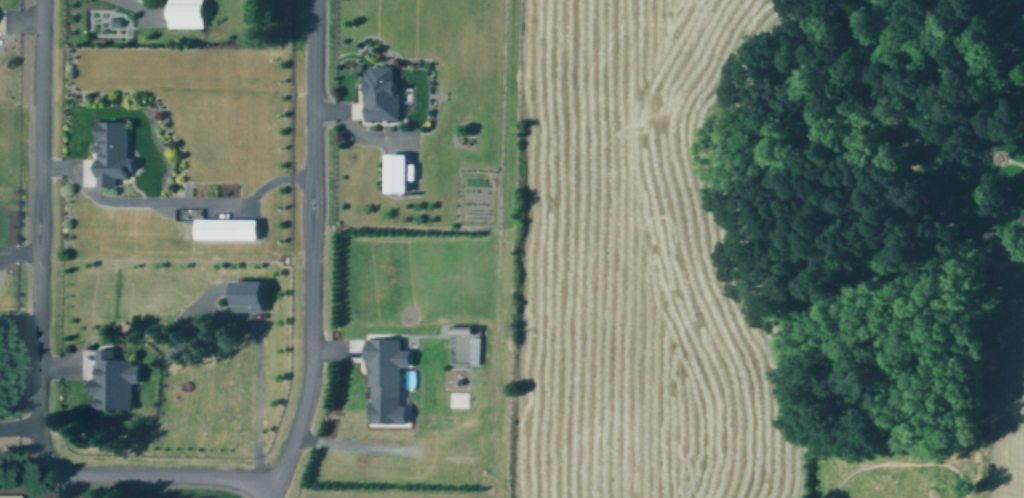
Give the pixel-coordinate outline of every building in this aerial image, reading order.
[(209,25),(209,0),(173,0),(174,26),(209,25)] [(369,119),(401,119),(400,65),(369,65),(369,119)] [(131,157),(131,121),(100,121),(101,186),(119,186),(119,177),(131,176),(131,167),(139,167),(138,156),(131,157)] [(390,192),(412,191),(411,154),(389,154),(390,192)] [(262,219),(199,218),(199,238),(261,238),(262,219)] [(269,311),(270,281),(238,280),(237,310),(269,311)] [(474,325),(454,325),(454,333),(474,333),(474,325)] [(411,423),(411,405),(404,405),(404,366),(414,366),(414,349),(404,349),(404,339),(373,338),(373,423),(411,423)] [(133,409),(134,382),(142,382),(142,364),(134,364),(134,359),(117,359),(117,349),(96,348),(96,409),(133,409)]
